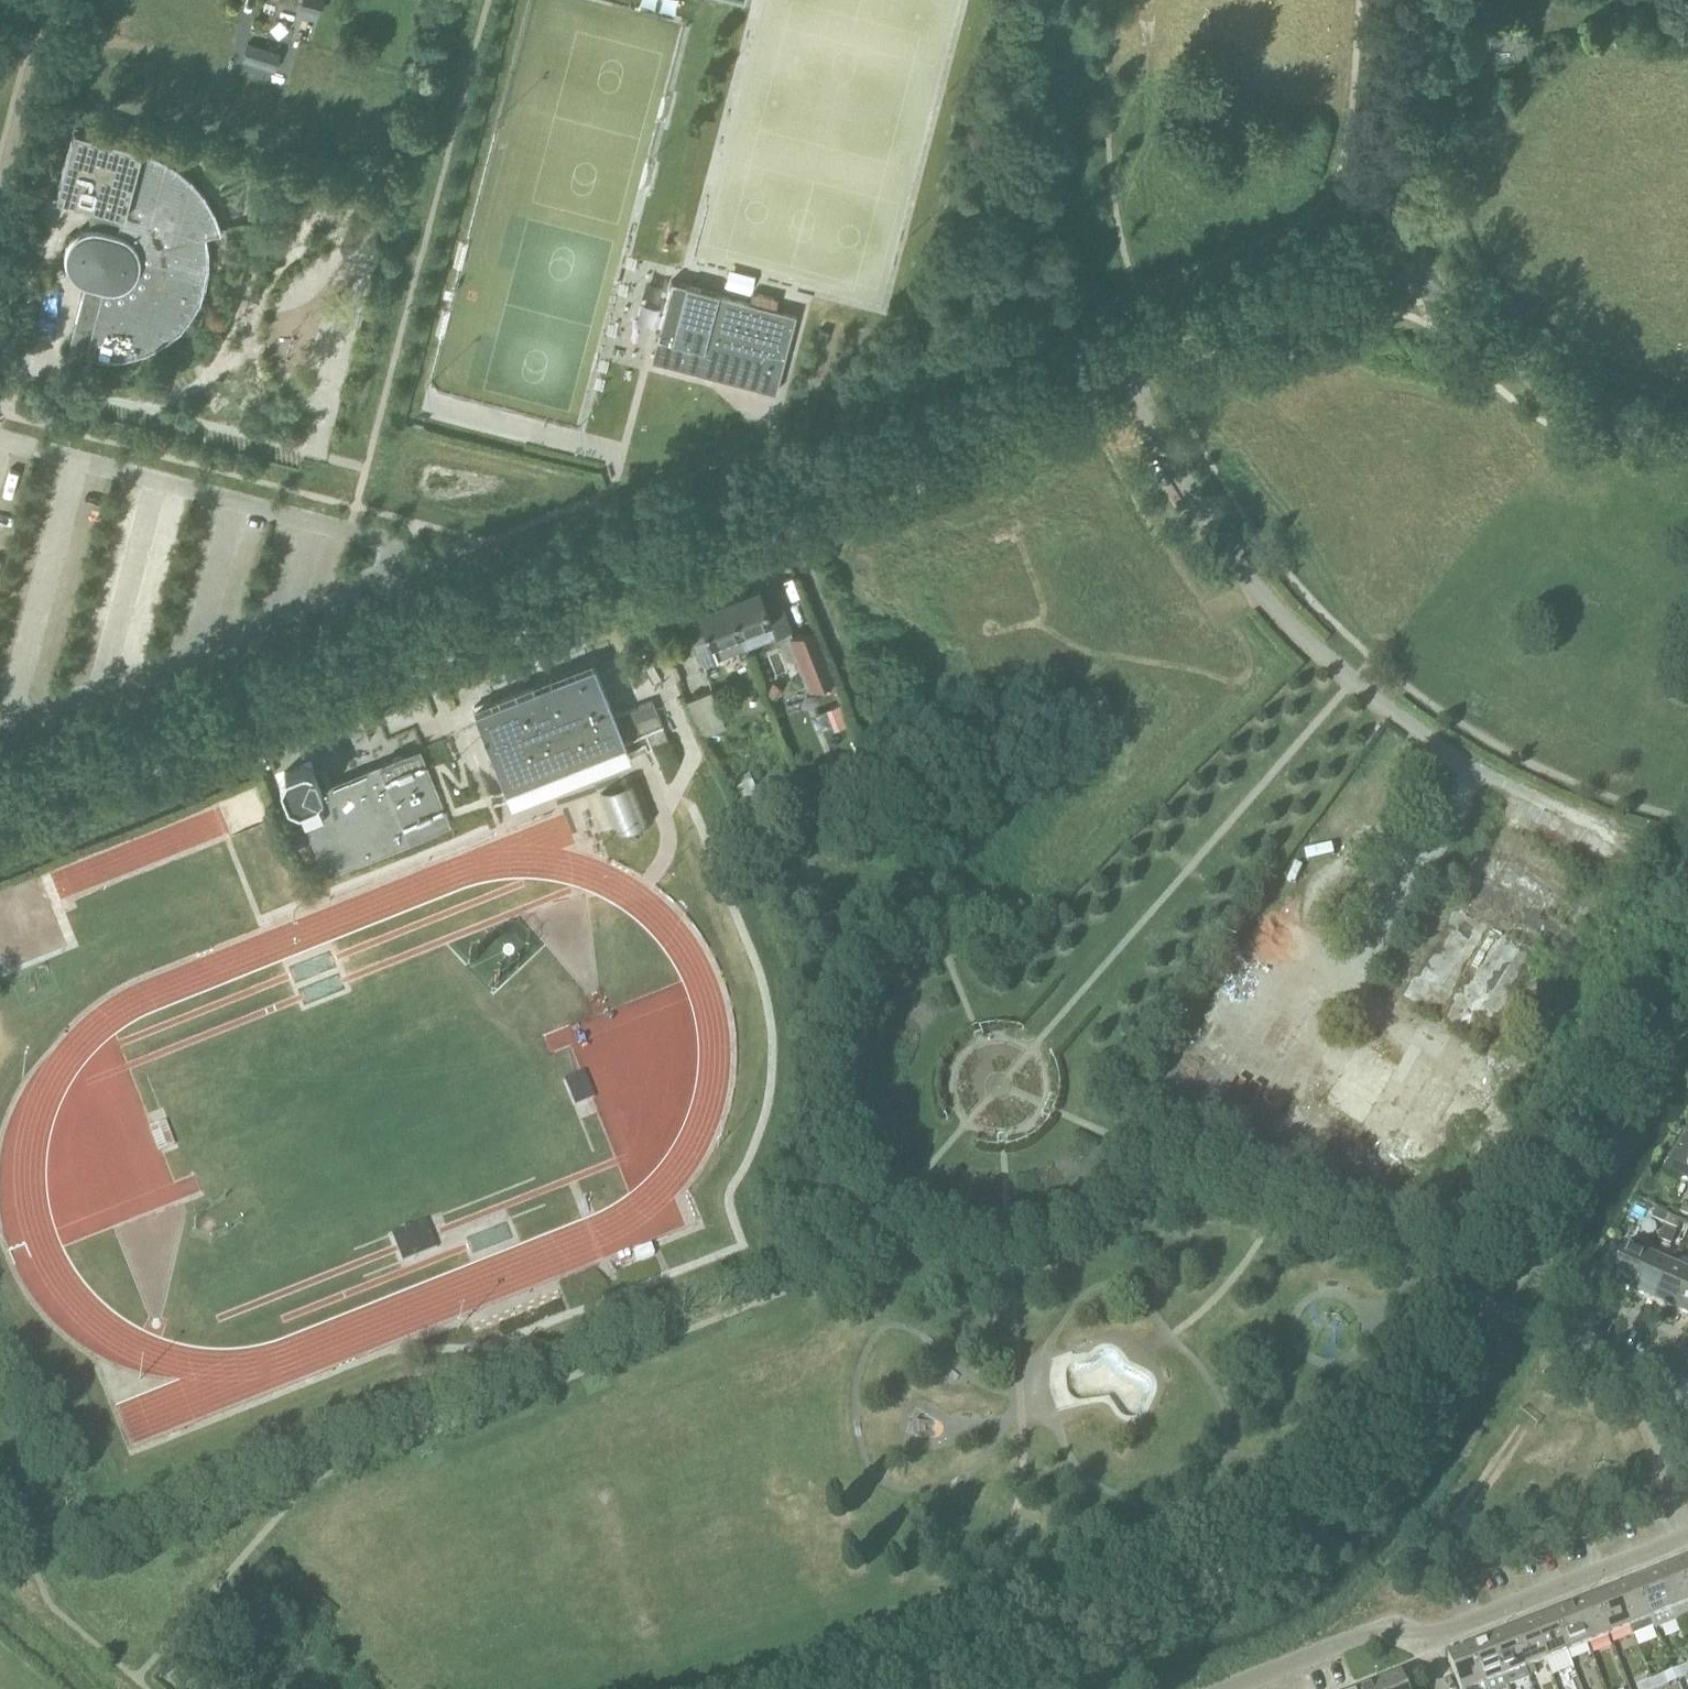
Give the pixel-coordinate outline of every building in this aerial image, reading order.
[(301,7),(318,12),(321,0),(303,0),(301,7)] [(280,51),(247,41),(242,59),(274,69),(280,51)] [(100,357),(115,358),(128,356),(138,354),(150,350),(159,345),(172,337),(181,329),(189,319),(198,305),(204,292),(207,279),(209,266),(209,252),(206,235),(223,231),(222,229),(221,229),(218,220),(215,212),(205,195),(197,185),(188,176),(178,168),(168,161),(159,156),(141,150),(142,145),(74,127),(56,195),(89,204),(91,227),(86,228),(78,232),(73,236),(67,245),(66,250),(66,256),(66,262),(68,268),(72,273),(75,277),(79,280),(83,282),(86,283),(68,351),(87,356),(87,355),(100,357)] [(656,338),(672,342),(673,342),(667,364),(776,392),(796,314),(719,294),(719,293),(671,280),(656,338)] [(759,589),(728,600),(740,631),(746,646),(790,629),(779,600),(765,605),(759,589)] [(740,631),(728,600),(698,612),(704,629),(692,634),(703,663),(717,657),(712,642),(740,631)] [(788,637),(793,650),(809,691),(838,679),(817,625),(788,637)] [(593,663),(474,710),(510,802),(630,754),(593,663)] [(713,688),(689,697),(703,735),(728,725),(713,688)] [(645,749),(647,748),(668,739),(653,700),(630,709),(645,749)] [(326,875),(410,842),(379,764),(321,787),(314,769),(303,764),(285,771),(279,783),(286,801),(298,806),(326,875)] [(860,792),(855,778),(837,785),(842,799),(860,792)] [(765,814),(754,784),(736,791),(747,821),(765,814)] [(1680,1147),(1686,1150),(1684,1154),(1678,1151),(1665,1171),(1678,1176),(1678,1177),(1687,1181),(1687,1136),(1680,1147)] [(1666,1225),(1670,1216),(1656,1210),(1652,1219),(1666,1225)] [(1682,1221),(1670,1216),(1666,1225),(1678,1230),(1682,1221)] [(1671,1245),(1676,1233),(1664,1228),(1659,1240),(1671,1245)] [(1612,1285),(1635,1295),(1651,1259),(1654,1252),(1655,1250),(1631,1240),(1626,1253),(1613,1247),(1602,1272),(1615,1278),(1612,1285)] [(1635,1295),(1657,1304),(1673,1268),(1660,1263),(1663,1256),(1654,1252),(1651,1259),(1635,1295)] [(1679,1314),(1687,1293),(1687,1275),(1673,1268),(1657,1304),(1679,1314)] [(1687,1318),(1687,1293),(1679,1314),(1687,1318)] [(1687,1618),(1687,1588),(1680,1568),(1658,1577),(1677,1623),(1687,1618)] [(1677,1623),(1658,1577),(1637,1585),(1651,1620),(1655,1629),(1656,1632),(1677,1623)] [(1637,1585),(1616,1593),(1630,1629),(1634,1637),(1655,1629),(1651,1620),(1637,1585)] [(1595,1601),(1610,1637),(1630,1629),(1616,1593),(1595,1601)] [(1595,1601),(1574,1610),(1589,1645),(1610,1637),(1595,1601)] [(1568,1653),(1589,1645),(1574,1610),(1554,1618),(1568,1653)] [(1567,1654),(1568,1653),(1554,1618),(1533,1626),(1548,1661),(1553,1676),(1573,1668),(1567,1654)] [(1533,1626),(1512,1634),(1526,1670),(1529,1677),(1537,1674),(1534,1667),(1548,1661),(1533,1626)] [(1529,1677),(1526,1670),(1512,1634),(1491,1642),(1510,1688),(1530,1680),(1529,1677)] [(1471,1651),(1485,1686),(1486,1688),(1506,1688),(1510,1688),(1491,1642),(1471,1651)] [(1485,1686),(1471,1651),(1449,1659),(1461,1688),(1479,1688),(1485,1686)] [(1680,1671),(1684,1680),(1687,1679),(1687,1668),(1680,1671)] [(1652,1682),(1654,1688),(1662,1688),(1670,1686),(1667,1676),(1652,1682)] [(1404,1677),(1382,1686),(1383,1688),(1408,1688),(1404,1677)]
